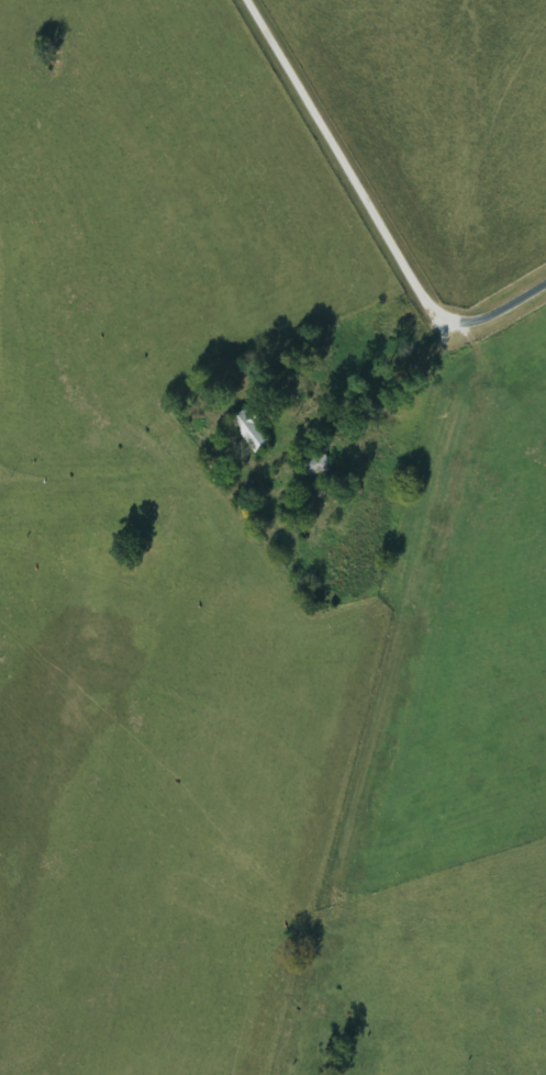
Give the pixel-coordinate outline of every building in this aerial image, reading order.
[(260,454),(273,443),(258,426),(263,421),(252,408),(234,423),(260,454)]
